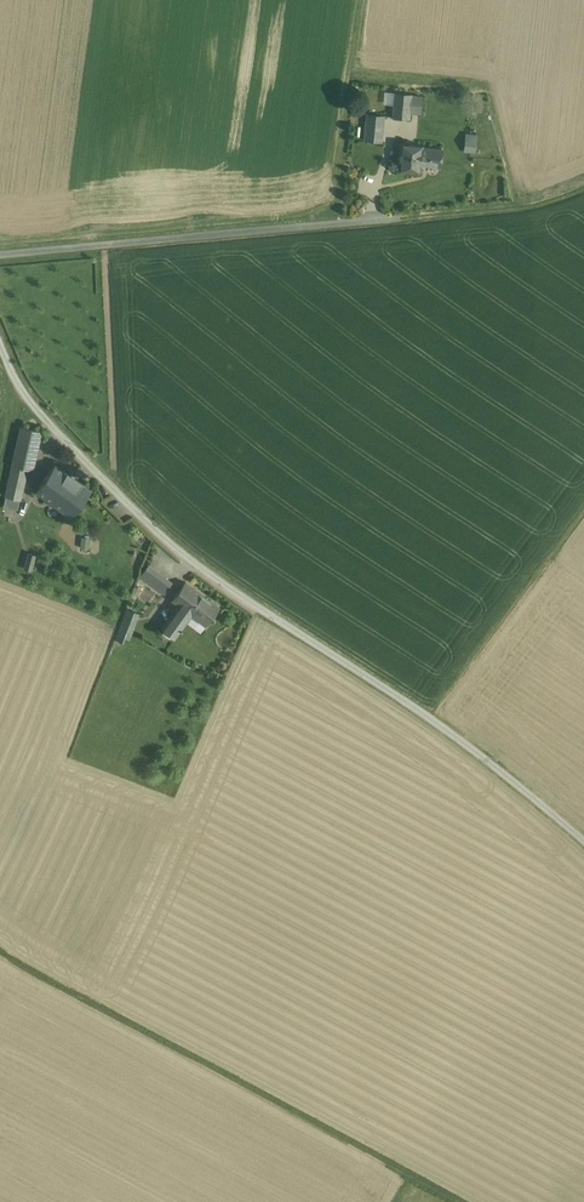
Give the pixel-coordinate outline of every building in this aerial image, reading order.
[(410,121),(411,114),(421,115),(423,97),(393,95),(392,112),(393,112),(392,119),(410,121)] [(385,117),(365,116),(364,142),(383,144),(385,117)] [(478,137),(467,134),(465,147),(476,149),(478,137)] [(423,146),(401,144),(399,170),(421,172),(421,165),(441,167),(443,149),(423,147),(423,146)] [(44,431),(22,427),(14,466),(36,470),(44,431)] [(56,465),(36,491),(71,517),(91,491),(56,465)] [(14,466),(6,498),(23,502),(30,469),(14,466)] [(81,536),(80,546),(91,547),(93,537),(81,536)] [(36,557),(28,556),(26,571),(34,572),(36,557)] [(174,584),(150,566),(141,578),(164,596),(174,584)] [(180,606),(162,630),(175,639),(192,614),(207,625),(221,607),(186,581),(172,600),(180,606)] [(141,614),(128,610),(117,642),(130,647),(141,614)]
